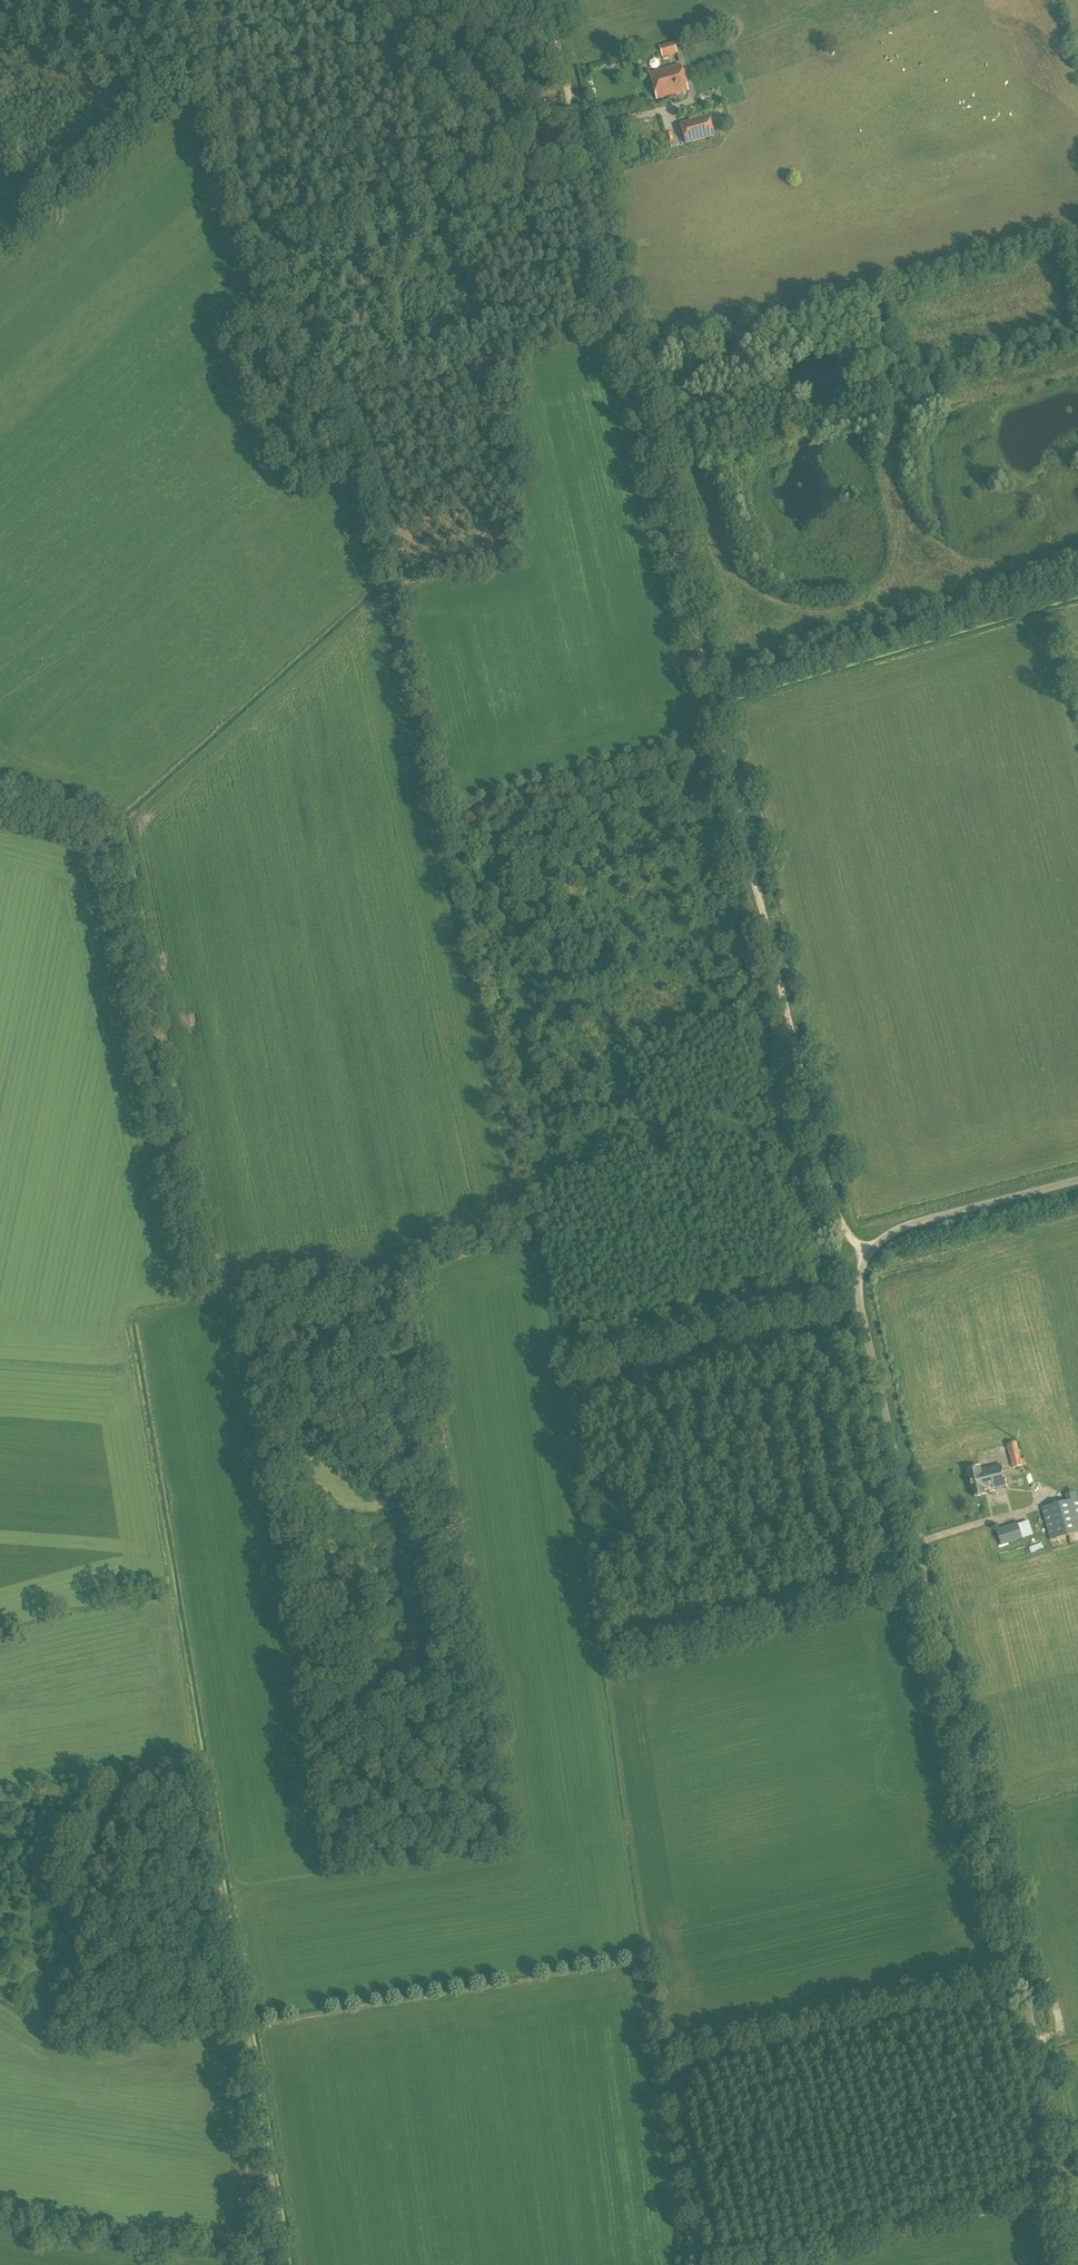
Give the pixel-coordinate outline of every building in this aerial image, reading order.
[(651,38),(635,38),(636,54),(652,53),(651,38)] [(662,58),(677,54),(674,42),(659,46),(662,58)] [(657,99),(688,90),(680,64),(649,73),(657,99)] [(584,95),(591,102),(598,95),(591,89),(584,95)] [(686,144),(714,136),(708,115),(680,123),(686,144)] [(1020,1459),(1016,1441),(1007,1444),(1013,1467),(1022,1465),(1026,1464),(1025,1458),(1020,1459)] [(984,1491),(1006,1486),(1001,1464),(980,1469),(979,1466),(967,1469),(974,1497),(985,1494),(984,1491)] [(1077,1532),(1077,1507),(1074,1492),(1065,1494),(1067,1501),(1042,1507),(1050,1539),(1077,1532)] [(1033,1534),(1029,1521),(1018,1524),(1017,1522),(996,1529),(1001,1545),(1033,1534)]
